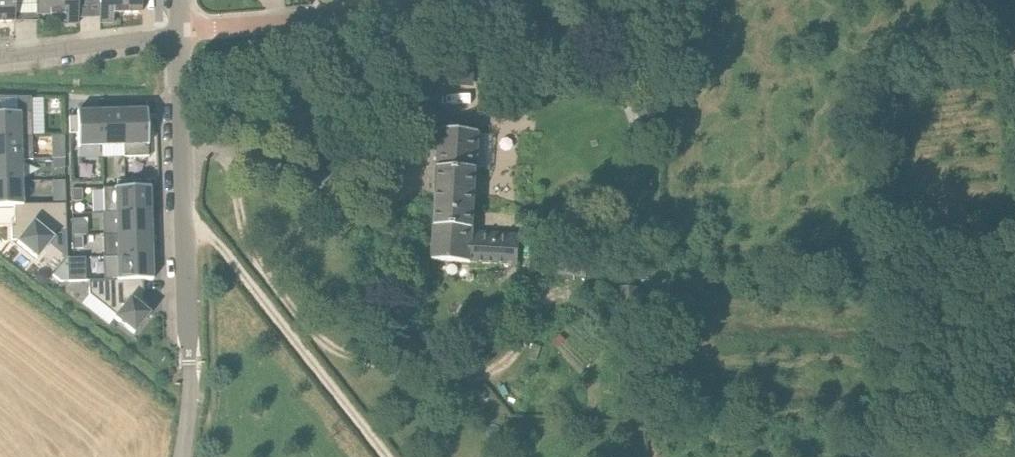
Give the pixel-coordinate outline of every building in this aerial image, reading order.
[(15,22),(14,0),(0,0),(0,22),(15,22)] [(36,15),(57,15),(56,0),(36,0),(36,15)] [(57,15),(65,15),(65,25),(78,24),(78,0),(56,0),(57,15)] [(100,24),(114,23),(113,14),(121,13),(120,0),(99,0),(100,24)] [(121,13),(142,13),(141,0),(120,0),(121,13)] [(124,110),(125,157),(149,156),(147,109),(124,110)] [(100,147),(100,111),(77,111),(77,147),(100,147)] [(100,111),(100,147),(122,147),(122,111),(100,111)] [(32,136),(31,112),(0,113),(0,137),(32,136)] [(438,174),(477,176),(480,132),(441,130),(438,174)] [(22,159),(33,159),(32,136),(0,137),(0,159),(22,159)] [(51,158),(53,158),(64,158),(64,149),(51,149),(51,158)] [(64,158),(53,158),(53,168),(65,168),(65,158),(64,158)] [(22,181),(22,159),(0,159),(0,181),(22,181)] [(435,217),(475,219),(477,176),(438,174),(435,217)] [(52,190),(64,190),(64,180),(52,180),(52,190)] [(22,204),(22,181),(0,181),(0,206),(8,206),(8,204),(22,204)] [(116,212),(151,211),(151,187),(103,188),(104,212),(116,212)] [(83,188),(71,189),(71,201),(83,201),(83,188)] [(65,204),(22,204),(8,204),(8,206),(9,222),(5,222),(4,236),(10,236),(30,255),(55,232),(65,232),(65,204)] [(151,211),(116,212),(116,234),(152,233),(151,211)] [(474,229),(475,219),(435,217),(432,261),(472,264),(472,262),(520,264),(521,232),(474,229)] [(117,256),(153,255),(152,233),(116,234),(117,256)] [(82,249),(81,236),(73,236),(73,249),(82,249)] [(89,282),(144,280),(153,279),(153,255),(117,256),(105,256),(106,279),(89,280),(89,282)] [(68,257),(69,280),(86,280),(86,257),(68,257)] [(144,299),(144,280),(89,282),(89,294),(116,316),(115,318),(134,333),(149,314),(148,313),(148,299),(144,299)]
